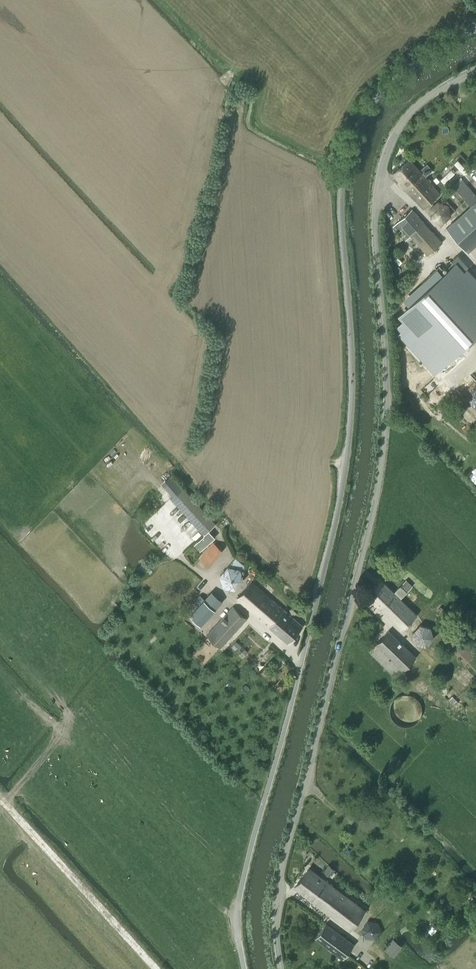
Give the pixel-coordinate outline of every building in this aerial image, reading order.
[(424,177),(432,170),(426,164),(419,170),(408,158),(392,174),(423,208),(439,193),(424,177)] [(475,200),(475,195),(461,178),(442,195),(459,215),(475,200)] [(446,228),(465,250),(475,240),(475,201),(446,228)] [(449,216),(449,214),(449,211),(448,208),(446,206),(444,205),(442,204),(439,203),(436,204),(434,205),(432,207),(430,209),(429,212),(429,214),(430,217),(431,220),(433,221),(436,223),(438,223),(441,223),(444,222),(446,221),(448,219),(449,216)] [(441,241),(411,208),(393,226),(406,240),(411,235),(427,254),(441,241)] [(412,302),(457,351),(475,334),(475,295),(470,288),(475,283),(462,268),(456,273),(450,267),(441,276),(434,281),(412,302)] [(441,276),(436,270),(429,276),(434,281),(441,276)] [(216,524),(182,487),(170,497),(205,535),(194,545),(200,552),(215,538),(209,531),(216,524)] [(208,566),(222,549),(213,541),(198,557),(208,566)] [(228,565),(219,574),(223,586),(235,589),(244,579),(240,568),(228,565)] [(381,579),(366,594),(401,629),(416,614),(400,598),(412,586),(406,580),(394,592),(381,579)] [(287,642),(302,625),(291,615),(293,612),(294,613),(300,608),(294,603),(289,608),(290,609),(288,612),(284,609),(283,609),(251,581),(237,598),(269,626),(287,642)] [(222,602),(211,592),(190,614),(200,625),(222,602)] [(220,647),(247,618),(233,605),(206,634),(220,647)] [(426,646),(434,638),(431,627),(420,624),(412,632),(415,643),(426,646)] [(396,677),(416,656),(389,630),(368,650),(396,677)] [(420,713),(421,710),(421,707),(420,704),(418,701),(416,699),(414,697),(411,696),(408,695),(405,695),(403,695),(399,696),(396,698),(394,700),(393,702),(391,704),(391,707),(390,710),(391,713),(391,716),(393,718),(394,720),(397,722),(399,724),(403,725),(405,725),(408,725),(411,724),(413,723),(416,721),(418,719),(420,716),(420,713)] [(294,887),(350,929),(365,910),(309,868),(294,887)] [(343,958),(353,944),(326,923),(315,938),(343,958)]
